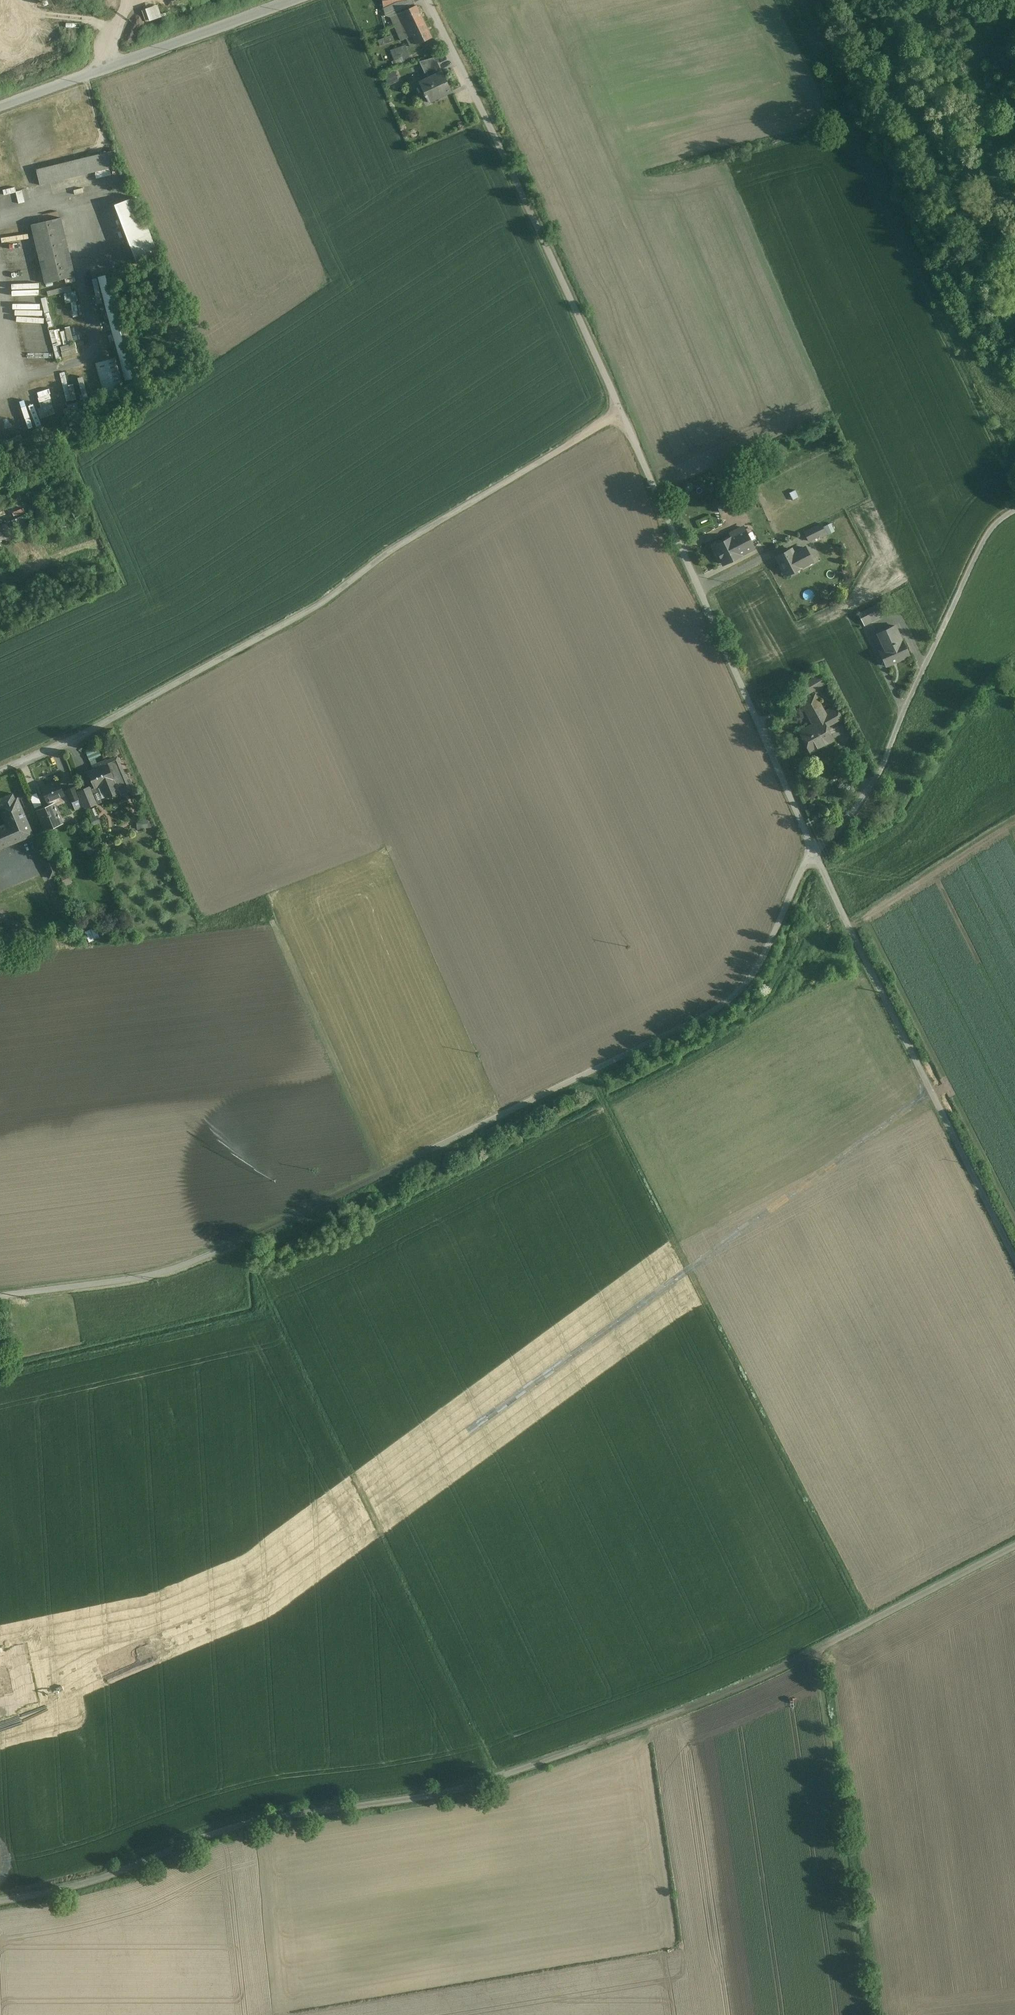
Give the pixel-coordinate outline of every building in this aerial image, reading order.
[(383,7),(386,16),(391,17),(402,41),(406,39),(410,47),(417,44),(417,45),(432,38),(416,5),(415,6),(412,0),(382,0),(383,7)] [(141,9),(145,22),(160,16),(156,4),(141,9)] [(392,36),(378,41),(380,46),(393,41),(392,36)] [(405,45),(391,50),(394,61),(392,61),(394,66),(411,61),(405,45)] [(435,57),(419,62),(425,74),(426,73),(429,78),(442,72),(435,57)] [(398,81),(393,71),(384,75),(389,85),(398,81)] [(429,78),(419,83),(428,102),(451,91),(442,72),(429,78)] [(36,169),(40,185),(119,166),(115,151),(36,169)] [(22,190),(16,192),(19,203),(25,202),(22,190)] [(135,197),(114,205),(137,264),(157,256),(135,197)] [(61,217),(31,224),(45,283),(75,276),(61,217)] [(112,273),(98,277),(131,397),(145,394),(112,273)] [(72,285),(47,290),(47,295),(63,292),(65,302),(70,302),(72,316),(79,315),(75,290),(73,290),(72,285)] [(56,358),(77,353),(71,325),(62,327),(50,330),(56,358)] [(116,358),(95,363),(106,402),(127,396),(116,358)] [(64,371),(59,372),(66,401),(78,398),(74,383),(68,384),(64,371)] [(41,417),(55,414),(48,388),(35,391),(41,417)] [(727,494),(714,500),(720,512),(733,506),(727,494)] [(823,520),(804,530),(809,540),(828,531),(823,520)] [(734,536),(714,546),(724,564),(741,556),(740,554),(754,548),(744,527),(733,533),(734,536)] [(793,545),(776,553),(785,573),(814,560),(806,544),(794,549),(793,545)] [(859,610),(866,624),(887,614),(880,598),(859,610)] [(895,626),(878,633),(885,647),(879,650),(886,666),(909,656),(902,640),(901,640),(895,626)] [(801,683),(806,693),(821,686),(816,676),(801,683)] [(827,717),(825,712),(815,695),(801,702),(809,717),(811,716),(813,720),(814,719),(816,723),(821,720),(827,717)] [(821,720),(823,724),(825,724),(829,725),(841,718),(835,707),(825,712),(827,717),(821,720)] [(816,723),(800,731),(810,752),(820,746),(818,742),(830,736),(827,730),(824,729),(822,725),(823,724),(821,720),(816,723)] [(106,760),(85,770),(99,800),(120,790),(106,760)] [(60,777),(44,785),(55,806),(71,798),(60,777)] [(0,798),(0,857),(29,844),(6,795),(0,798)] [(55,806),(37,814),(47,834),(64,826),(55,806)] [(138,819),(139,827),(151,827),(151,819),(138,819)] [(865,822),(856,827),(859,833),(868,828),(865,822)]
